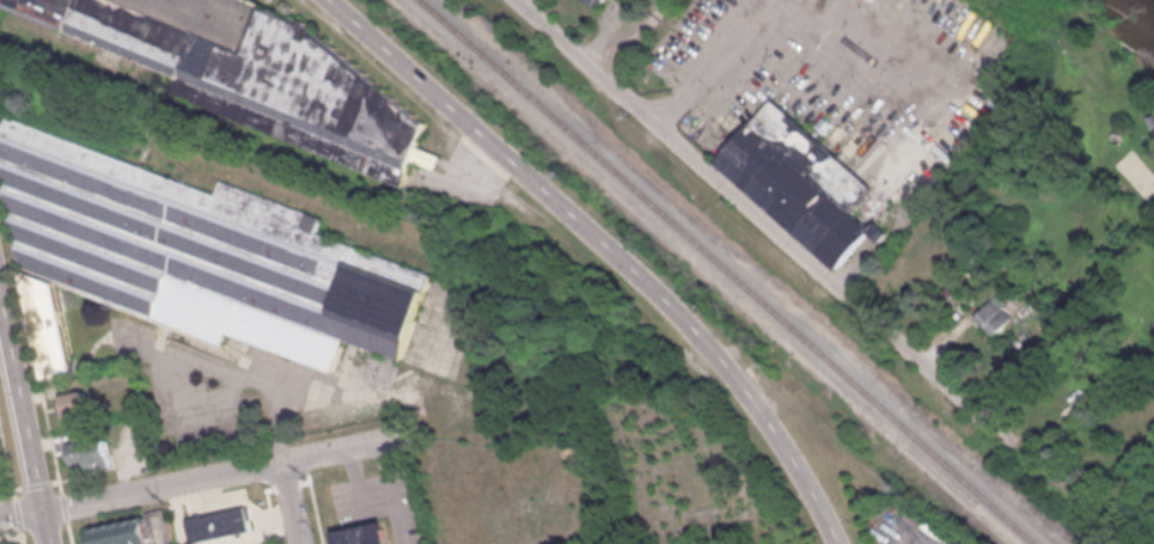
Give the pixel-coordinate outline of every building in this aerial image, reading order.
[(172,78),(0,5),(0,0),(257,0),(305,19),(426,122),(419,145),(441,155),(435,167),(411,161),(404,185),(169,93),(172,78)] [(600,10),(609,0),(589,0),(600,10)] [(769,97),(892,203),(838,265),(715,158),(769,97)] [(433,275),(316,232),(320,219),(221,182),(216,192),(0,115),(0,170),(38,379),(73,371),(57,283),(221,346),(226,332),(334,369),(344,341),(402,359),(433,275)] [(1017,309),(995,293),(975,320),(997,337),(1017,309)] [(58,415),(87,414),(86,392),(58,393),(58,415)] [(72,439),(75,469),(112,465),(108,435),(72,439)] [(190,542),(183,507),(244,495),(251,530),(190,542)] [(147,514),(153,543),(93,543),(88,526),(147,514)] [(384,520),(389,543),(338,543),(335,531),(384,520)]
